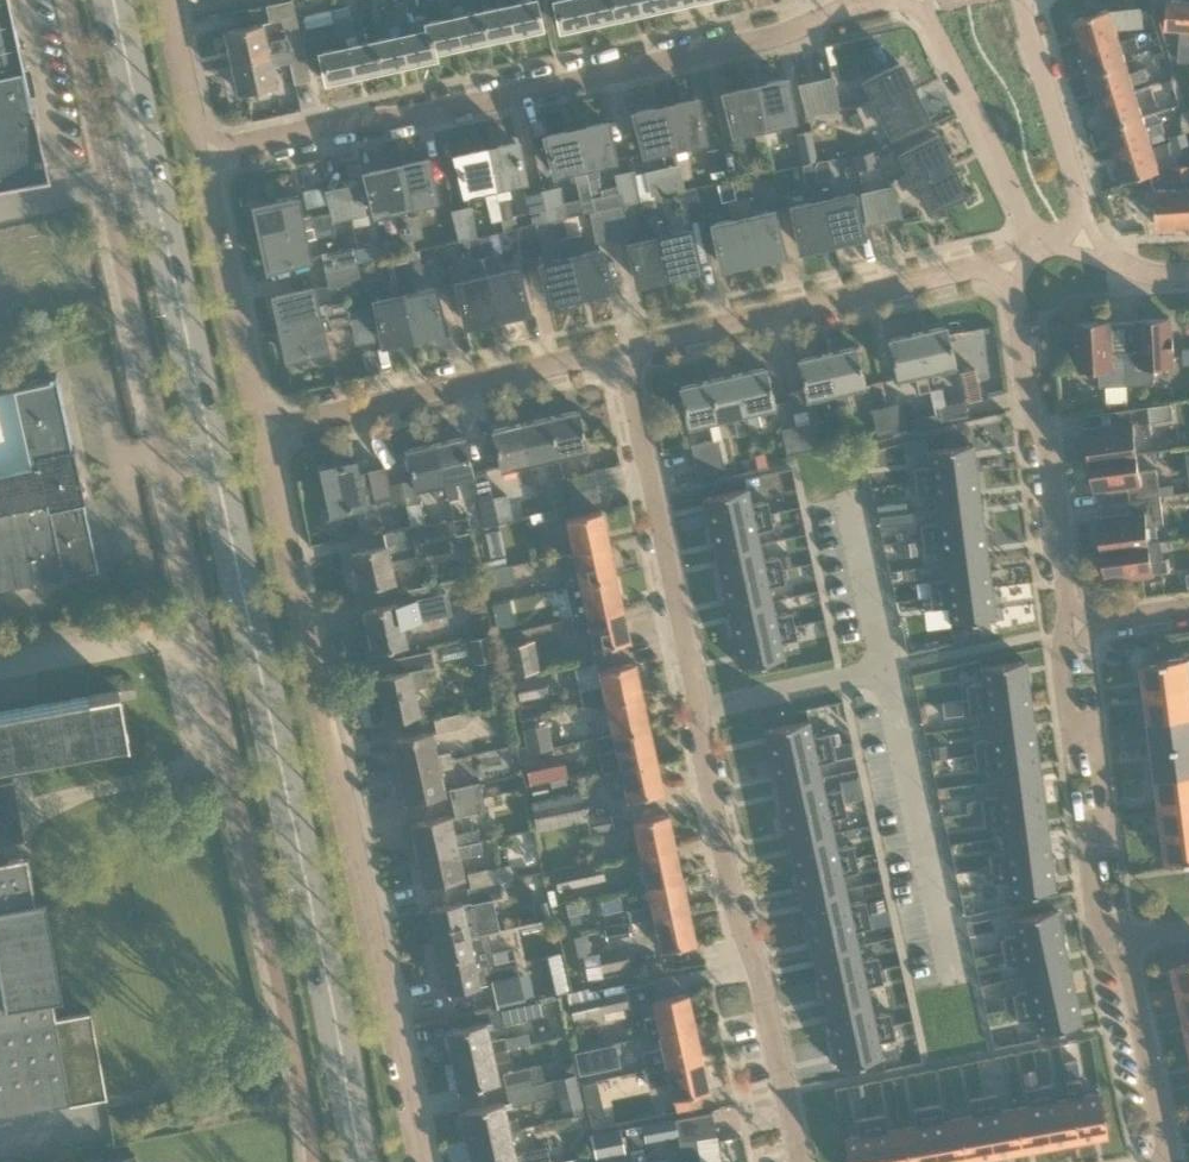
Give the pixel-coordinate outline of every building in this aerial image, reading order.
[(41,153),(8,0),(0,0),(0,183),(24,176),(24,168),(27,160),(33,155),(41,153)] [(269,22),(281,19),(295,16),(292,0),(286,0),(265,4),(269,22)] [(450,7),(449,0),(439,0),(441,9),(450,7)] [(507,4),(514,33),(540,27),(534,0),(525,0),(517,2),(516,0),(506,0),(507,4)] [(560,27),(587,22),(582,0),(554,0),(560,27)] [(587,22),(614,16),(611,0),(582,0),(587,22)] [(614,16),(641,10),(639,0),(611,0),(614,16)] [(641,10),(668,4),(667,0),(639,0),(641,10)] [(1179,0),(1167,0),(1165,27),(1181,28),(1180,43),(1188,43),(1188,1),(1179,0)] [(405,4),(395,6),(407,62),(434,56),(433,51),(428,27),(411,31),(405,4)] [(451,6),(460,45),(487,39),(480,10),(463,14),(461,4),(451,6)] [(514,33),(507,4),(480,10),(487,39),(514,33)] [(390,36),(374,39),(380,68),(407,62),(395,6),(384,9),(390,36)] [(450,7),(441,9),(443,18),(427,22),(428,27),(433,51),(460,45),(451,6),(450,7)] [(331,20),(341,18),(338,7),(328,9),(331,20)] [(1075,19),(1083,46),(1118,35),(1116,29),(1141,27),(1140,9),(1111,11),(1110,8),(1075,19)] [(288,49),(301,46),(302,46),(295,16),(281,19),(285,37),(270,40),(271,44),(266,45),(262,23),(224,30),(231,61),(288,49)] [(353,74),(380,68),(374,39),(357,43),(351,16),(341,18),(353,74)] [(326,80),(353,74),(341,18),(331,20),(337,48),(320,51),(326,80)] [(1083,46),(1091,72),(1126,62),(1123,51),(1139,46),(1136,36),(1120,41),(1118,35),(1083,46)] [(1180,43),(1179,60),(1188,61),(1188,43),(1180,43)] [(302,48),(302,46),(301,46),(288,49),(231,61),(237,91),(274,83),(270,61),(274,60),(275,64),(291,61),(295,82),(309,79),(302,48)] [(1091,72),(1099,99),(1134,88),(1133,83),(1148,78),(1145,67),(1129,72),(1126,62),(1091,72)] [(859,112),(861,116),(913,90),(899,63),(864,80),(873,98),(856,106),(859,112)] [(832,76),(816,79),(823,109),(838,106),(832,76)] [(784,79),(754,86),(767,145),(778,143),(773,124),(793,120),(784,79)] [(816,79),(800,83),(807,113),(823,109),(816,79)] [(767,145),(754,86),(724,92),(733,133),(753,129),(757,148),(767,145)] [(1136,94),(1134,88),(1099,99),(1107,126),(1142,115),(1139,105),(1155,100),(1152,89),(1136,94)] [(913,90),(861,116),(865,124),(865,125),(883,117),(892,135),(926,118),(913,90)] [(664,106),(681,179),(682,178),(692,176),(685,144),(704,140),(695,99),(664,106)] [(681,179),(664,106),(634,112),(643,153),(660,149),(664,166),(644,170),(650,195),(684,187),(682,178),(681,179)] [(861,116),(859,112),(850,116),(856,128),(865,124),(861,116)] [(1145,125),(1142,115),(1107,126),(1115,152),(1151,141),(1149,135),(1165,130),(1162,120),(1145,125)] [(606,122),(575,129),(584,166),(586,176),(591,198),(592,198),(601,196),(594,164),(614,160),(606,122)] [(584,166),(575,129),(545,135),(554,173),(574,169),(581,200),(591,198),(586,176),(584,166)] [(816,158),(810,130),(796,133),(802,162),(816,158)] [(1188,143),(1188,142),(1186,132),(1170,137),(1173,148),(1188,143)] [(892,179),(896,188),(948,163),(935,135),(900,152),(909,171),(892,179)] [(1151,141),(1115,152),(1123,179),(1159,168),(1156,157),(1171,153),(1168,143),(1153,147),(1151,141)] [(486,149),(494,187),(497,198),(501,218),(512,215),(508,198),(510,197),(507,184),(524,180),(516,142),(486,149)] [(705,151),(710,173),(723,170),(718,148),(705,151)] [(455,155),(464,193),(494,187),(486,149),(455,155)] [(857,170),(876,165),(872,151),(853,156),(857,170)] [(396,165),(405,206),(435,200),(426,158),(396,165)] [(948,163),(896,188),(901,198),(918,190),(927,208),(962,191),(948,163)] [(412,238),(407,216),(405,206),(396,165),(365,172),(374,213),(394,209),(397,221),(401,238),(401,240),(412,238)] [(1157,226),(1185,224),(1181,165),(1170,166),(1171,181),(1176,181),(1177,188),(1154,190),(1157,226)] [(1181,165),(1185,224),(1188,224),(1188,165),(1181,165)] [(620,192),(623,203),(639,200),(632,171),(616,175),(620,192)] [(827,178),(817,180),(830,240),(860,233),(858,221),(853,198),(851,192),(831,197),(827,178)] [(727,200),(736,198),(732,180),(717,183),(721,202),(727,200)] [(800,247),(830,240),(817,180),(806,183),(811,201),(791,206),(800,247)] [(358,184),(342,188),(349,216),(364,213),(358,184)] [(306,206),(329,201),(327,191),(325,185),(302,190),(306,206)] [(893,186),(877,189),(884,218),(900,214),(893,186)] [(694,187),(683,189),(678,191),(684,219),(700,216),(694,187)] [(333,220),(349,216),(342,188),(327,191),(329,201),(333,220)] [(557,188),(542,191),(549,220),(561,217),(564,216),(558,188),(557,188)] [(877,189),(861,193),(868,221),(884,218),(877,189)] [(549,220),(542,191),(526,195),(533,223),(549,220)] [(601,196),(592,198),(595,209),(606,207),(621,204),(623,203),(620,192),(601,196)] [(748,195),(738,198),(751,258),(782,251),(772,210),(752,214),(748,195)] [(858,221),(867,218),(862,196),(853,198),(858,221)] [(296,198),(255,207),(261,237),(302,228),(310,227),(310,226),(312,226),(332,222),(329,211),(310,215),(300,217),(296,198)] [(497,198),(486,200),(491,220),(501,218),(497,198)] [(721,265),(751,258),(738,198),(736,198),(727,200),(732,219),(712,223),(721,265)] [(621,204),(606,207),(612,236),(628,232),(621,204)] [(596,239),(612,236),(606,207),(595,209),(590,211),(596,239)] [(453,211),(459,239),(474,236),(469,208),(453,211)] [(576,234),(581,233),(576,214),(564,216),(561,217),(566,237),(576,234)] [(419,215),(407,216),(412,238),(423,235),(419,215)] [(504,229),(517,226),(515,215),(512,215),(501,218),(504,229)] [(664,215),(654,217),(667,274),(697,267),(689,229),(669,233),(664,215)] [(628,243),(637,280),(667,274),(654,217),(644,219),(648,238),(628,243)] [(332,222),(312,226),(314,236),(334,232),(332,222)] [(358,242),(371,239),(368,222),(354,226),(358,242)] [(517,226),(524,255),(540,251),(533,223),(517,226)] [(302,228),(261,237),(268,267),(309,258),(305,238),(302,228)] [(482,256),(493,253),(488,234),(478,236),(482,256)] [(566,237),(579,293),(609,287),(600,249),(581,253),(576,234),(566,237)] [(463,239),(466,259),(481,256),(477,236),(463,239)] [(548,300),(579,293),(566,237),(556,239),(560,258),(540,262),(548,300)] [(403,251),(414,248),(412,238),(401,240),(403,251)] [(355,262),(371,259),(368,243),(352,247),(355,262)] [(323,253),(327,269),(355,262),(352,247),(323,253)] [(407,260),(418,258),(416,249),(395,254),(397,262),(407,260)] [(493,253),(482,256),(496,316),(526,309),(517,268),(497,272),(493,253)] [(466,322),(496,316),(482,256),(472,258),(476,277),(456,282),(466,322)] [(434,286),(414,291),(412,279),(407,260),(397,262),(402,284),(413,334),(443,328),(434,286)] [(355,262),(327,269),(330,285),(359,278),(355,262)] [(413,334),(402,284),(397,262),(388,264),(394,295),(373,300),(383,341),(413,334)] [(274,295),(281,325),(318,317),(316,306),(312,287),(274,295)] [(326,304),(326,316),(348,311),(346,301),(346,300),(326,304)] [(366,309),(350,313),(356,341),(372,337),(366,309)] [(326,316),(318,317),(281,325),(287,356),(325,348),(321,328),(351,322),(348,311),(326,316)] [(1140,351),(1126,352),(1128,384),(1155,383),(1154,365),(1172,364),(1172,349),(1174,349),(1173,338),(1171,338),(1170,318),(1138,320),(1140,351)] [(1126,352),(1112,353),(1110,321),(1078,323),(1079,343),(1077,343),(1078,354),(1080,354),(1081,369),(1099,368),(1100,386),(1128,384),(1126,352)] [(946,326),(916,332),(925,372),(955,365),(946,326)] [(896,379),(925,372),(916,332),(887,339),(896,379)] [(865,386),(856,346),(826,353),(835,393),(865,386)] [(806,399),(835,393),(826,353),(797,360),(806,399)] [(746,413),(749,427),(761,425),(758,410),(774,407),(766,367),(736,373),(746,413)] [(708,379),(717,419),(734,416),(737,429),(749,427),(746,413),(736,373),(708,379)] [(63,575),(63,577),(97,570),(82,502),(84,501),(72,448),(69,449),(54,379),(21,387),(22,389),(0,393),(0,589),(63,575)] [(688,426),(717,419),(708,379),(679,386),(688,426)] [(939,407),(942,420),(966,415),(963,401),(939,407)] [(900,402),(886,405),(892,433),(907,429),(900,402)] [(886,405),(871,409),(877,436),(892,433),(886,405)] [(1119,424),(1087,429),(1091,459),(1136,453),(1134,435),(1152,433),(1148,406),(1118,410),(1119,424)] [(578,410),(549,417),(558,456),(587,449),(578,410)] [(558,456),(549,417),(520,424),(519,424),(528,463),(558,456)] [(801,452),(815,448),(813,438),(809,422),(795,425),(801,452)] [(532,483),(528,463),(519,424),(491,430),(500,470),(517,466),(521,480),(526,484),(532,483)] [(780,428),(781,431),(786,455),(801,452),(795,425),(780,428)] [(435,444),(444,483),(447,495),(448,499),(458,497),(454,480),(473,476),(464,437),(435,444)] [(927,437),(916,440),(918,451),(928,450),(929,450),(927,437)] [(716,439),(692,445),(695,458),(719,453),(716,439)] [(447,495),(444,483),(435,444),(393,453),(400,481),(412,478),(415,490),(432,485),(435,498),(447,495)] [(930,465),(913,468),(914,482),(976,473),(972,444),(929,450),(928,450),(930,465)] [(719,453),(695,458),(698,472),(699,472),(717,468),(722,467),(719,453)] [(1139,471),(1136,453),(1091,459),(1095,490),(1128,486),(1130,500),(1160,496),(1159,485),(1157,468),(1139,471)] [(357,475),(354,461),(322,469),(332,511),(364,503),(367,515),(378,513),(376,504),(392,500),(384,466),(368,469),(369,472),(357,475)] [(568,478),(571,492),(595,486),(592,472),(568,478)] [(976,473),(914,482),(916,495),(933,493),(935,508),(980,502),(976,473)] [(1167,495),(1174,494),(1173,483),(1159,485),(1160,496),(1167,495)] [(599,500),(595,486),(571,492),(574,506),(599,500)] [(747,488),(703,497),(709,526),(770,513),(767,499),(750,503),(747,488)] [(1168,509),(1183,507),(1181,493),(1174,494),(1167,495),(1168,509)] [(506,495),(492,498),(498,522),(512,519),(506,495)] [(1099,518),(1103,549),(1149,543),(1146,525),(1164,523),(1160,496),(1130,500),(1132,514),(1099,518)] [(498,522),(492,498),(478,501),(484,525),(498,522)] [(417,502),(405,505),(410,525),(410,529),(426,526),(420,502),(417,502)] [(937,522),(920,524),(922,538),(984,530),(981,507),(980,502),(935,508),(937,522)] [(895,512),(894,503),(876,505),(878,514),(895,512)] [(566,518),(573,551),(608,544),(601,511),(566,518)] [(770,513),(709,526),(715,554),(759,545),(756,530),(773,527),(770,513)] [(426,526),(410,529),(414,543),(454,534),(451,520),(426,526)] [(386,546),(350,554),(358,589),(395,580),(391,561),(416,555),(414,543),(410,529),(410,525),(383,531),(386,546)] [(504,553),(499,530),(485,533),(490,556),(504,553)] [(984,530),(922,538),(924,552),(941,550),(943,564),(988,558),(984,530)] [(919,552),(918,540),(898,543),(900,554),(919,552)] [(1103,549),(1107,580),(1171,571),(1169,558),(1164,559),(1162,541),(1149,543),(1103,549)] [(573,551),(558,554),(562,570),(566,587),(580,584),(615,576),(608,544),(573,551)] [(759,545),(715,554),(721,582),(782,569),(779,555),(762,559),(759,545)] [(479,562),(481,571),(500,566),(498,558),(479,562)] [(945,579),(928,581),(930,595),(992,586),(988,558),(943,564),(945,579)] [(481,571),(485,592),(515,585),(511,564),(481,571)] [(782,569),(721,582),(727,610),(771,600),(768,586),(785,582),(782,569)] [(580,584),(566,587),(572,619),(587,616),(587,614),(622,607),(615,576),(580,584)] [(396,604),(362,611),(371,651),(405,643),(401,623),(444,613),(439,589),(437,583),(424,586),(399,591),(402,605),(397,606),(396,604)] [(992,586),(930,595),(932,608),(949,606),(951,622),(995,616),(992,586)] [(508,599),(494,602),(498,625),(513,622),(508,599)] [(771,600),(727,610),(733,638),(794,625),(791,611),(775,615),(771,600)] [(10,618),(8,603),(0,604),(0,620),(10,618)] [(572,619),(570,619),(574,635),(580,634),(590,631),(594,647),(629,639),(622,607),(587,614),(587,616),(572,619)] [(794,625),(733,638),(740,667),(784,657),(781,642),(797,638),(794,625)] [(473,664),(493,660),(489,635),(468,639),(473,664)] [(500,647),(507,676),(541,668),(534,639),(500,647)] [(424,669),(434,666),(430,651),(393,660),(396,673),(377,677),(386,719),(417,712),(412,688),(427,685),(424,669)] [(1145,691),(1188,685),(1188,656),(1142,662),(1145,691)] [(982,682),(965,684),(967,698),(1029,690),(1025,661),(980,667),(982,682)] [(606,701),(641,694),(634,662),(598,669),(602,685),(578,690),(581,707),(597,703),(606,701)] [(514,680),(519,700),(547,693),(543,673),(514,680)] [(1145,691),(1149,720),(1188,714),(1188,685),(1145,691)] [(126,741),(117,689),(0,710),(0,764),(126,741)] [(1029,690),(967,698),(969,712),(986,710),(988,724),(1033,718),(1029,690)] [(609,718),(612,734),(648,726),(641,694),(606,701),(609,718)] [(944,715),(963,713),(961,699),(942,702),(944,715)] [(434,719),(436,732),(466,726),(463,712),(434,719)] [(1188,744),(1188,714),(1149,720),(1153,748),(1167,746),(1188,744)] [(990,739),(973,741),(975,755),(1036,747),(1033,718),(988,724),(990,739)] [(808,720),(764,730),(770,759),(831,746),(828,732),(811,736),(808,720)] [(523,728),(528,752),(547,748),(542,724),(523,728)] [(601,770),(619,766),(655,758),(648,726),(612,734),(616,749),(597,753),(601,770)] [(391,740),(397,768),(449,756),(448,752),(436,754),(431,731),(391,740)] [(836,759),(853,755),(850,742),(833,746),(836,759)] [(1156,777),(1188,772),(1188,744),(1167,746),(1153,748),(1156,777)] [(831,746),(770,759),(776,787),(821,777),(817,763),(834,759),(831,746)] [(1036,747),(975,755),(977,768),(994,766),(995,781),(1040,775),(1036,747)] [(397,768),(404,801),(444,792),(439,768),(451,765),(449,756),(397,768)] [(662,790),(655,758),(619,766),(627,798),(662,790)] [(556,763),(528,768),(531,782),(559,777),(556,763)] [(1188,802),(1188,772),(1156,777),(1160,805),(1175,803),(1188,802)] [(997,795),(980,798),(982,811),(1044,803),(1040,775),(995,781),(997,795)] [(821,777),(776,787),(782,815),(843,801),(840,788),(824,791),(821,777)] [(106,1096),(90,1010),(54,1017),(51,1000),(61,999),(44,902),(34,904),(26,857),(11,860),(8,842),(26,839),(15,780),(0,782),(0,1115),(106,1096)] [(449,788),(452,802),(482,796),(479,781),(449,788)] [(533,797),(548,794),(546,781),(531,784),(533,797)] [(859,784),(841,788),(844,801),(861,797),(859,784)] [(531,802),(536,828),(586,818),(580,792),(531,802)] [(485,809),(482,796),(452,802),(455,816),(485,809)] [(843,801),(782,815),(789,843),(833,833),(830,819),(846,815),(843,801)] [(1164,834),(1188,831),(1188,802),(1175,803),(1160,805),(1164,834)] [(1044,803),(982,811),(984,825),(1001,823),(1003,837),(1048,831),(1044,803)] [(674,847),(666,812),(631,820),(639,855),(674,847)] [(611,813),(587,818),(590,831),(613,825),(611,813)] [(409,824),(416,854),(478,840),(476,829),(454,834),(450,815),(409,824)] [(1005,852),(988,854),(990,868),(1051,860),(1048,831),(1003,837),(1005,852)] [(1164,834),(1167,863),(1188,860),(1188,831),(1164,834)] [(833,833),(789,843),(795,870),(856,857),(853,844),(836,847),(833,833)] [(478,840),(416,854),(422,885),(463,876),(459,857),(481,852),(478,840)] [(681,878),(674,847),(639,855),(646,886),(681,878)] [(856,857),(795,870),(801,898),(845,889),(842,874),(859,871),(856,857)] [(1051,860),(990,868),(991,882),(1008,879),(1011,895),(1055,889),(1051,860)] [(600,863),(577,869),(555,874),(558,888),(603,878),(600,863)] [(466,887),(467,888),(499,881),(499,880),(512,878),(509,864),(467,872),(470,887),(466,887)] [(652,916),(653,919),(688,911),(681,878),(646,886),(650,905),(626,910),(629,921),(652,916)] [(502,895),(499,881),(467,888),(469,902),(502,895)] [(845,889),(801,898),(807,926),(868,913),(865,899),(848,903),(845,889)] [(568,915),(588,910),(586,898),(566,903),(568,915)] [(536,918),(549,915),(546,899),(533,902),(536,918)] [(429,907),(437,943),(487,933),(487,931),(478,933),(476,924),(467,926),(461,900),(429,907)] [(1015,934),(999,938),(1002,951),(1063,938),(1056,909),(1012,919),(1015,934)] [(694,942),(688,911),(653,919),(659,949),(694,942)] [(868,913),(807,926),(813,954),(857,944),(854,930),(871,926),(868,913)] [(606,938),(630,934),(628,923),(604,927),(606,938)] [(577,954),(591,952),(586,932),(573,935),(577,954)] [(491,980),(491,979),(518,973),(515,958),(494,962),(487,933),(437,943),(448,991),(491,981),(492,981),(491,980)] [(1063,938),(1002,951),(1005,965),(1021,961),(1024,976),(1069,966),(1063,938)] [(857,944),(813,954),(819,982),(880,969),(877,955),(860,959),(857,944)] [(598,955),(601,971),(629,965),(626,949),(598,955)] [(1188,989),(1188,959),(1173,963),(1179,991),(1188,989)] [(564,966),(543,971),(549,994),(569,989),(564,966)] [(1027,990),(1011,993),(1014,1007),(1075,994),(1069,966),(1024,976),(1027,990)] [(880,969),(819,982),(825,1010),(869,1000),(866,986),(883,982),(880,969)] [(518,973),(491,979),(492,981),(491,981),(497,1007),(524,1001),(518,973)] [(1188,1018),(1188,989),(1179,991),(1180,1000),(1185,1019),(1188,1018)] [(570,1004),(573,1017),(627,1005),(624,992),(570,1004)] [(647,1034),(658,1032),(694,1025),(687,992),(651,1000),(655,1015),(643,1018),(647,1034)] [(1075,994),(1014,1007),(1017,1021),(1033,1017),(1037,1032),(1081,1023),(1075,994)] [(497,1007),(488,1009),(492,1026),(543,1015),(539,997),(524,1001),(497,1007)] [(869,1000),(825,1010),(831,1038),(892,1024),(889,1011),(873,1014),(869,1000)] [(446,1030),(452,1059),(506,1047),(504,1036),(489,1039),(485,1022),(446,1030)] [(892,1024),(831,1038),(838,1067),(882,1057),(878,1042),(895,1038),(892,1024)] [(645,1069),(665,1064),(701,1057),(694,1025),(658,1032),(662,1047),(641,1052),(645,1069)] [(506,1047),(452,1059),(458,1088),(497,1079),(493,1061),(509,1058),(506,1047)] [(595,1049),(576,1052),(580,1071),(598,1067),(595,1049)] [(666,1067),(646,1071),(649,1086),(669,1082),(672,1097),(708,1089),(701,1057),(665,1064),(666,1067)] [(574,1074),(576,1073),(573,1059),(559,1062),(562,1076),(574,1074)] [(502,1072),(506,1091),(574,1076),(574,1074),(562,1076),(543,1080),(540,1064),(502,1072)] [(1027,1084),(1036,1082),(1034,1068),(1024,1070),(1027,1084)] [(574,1076),(506,1091),(509,1105),(557,1094),(560,1109),(581,1105),(574,1076)] [(1080,1078),(1066,1081),(1069,1097),(1070,1097),(1078,1142),(1107,1137),(1099,1092),(1083,1095),(1080,1078)] [(1052,1083),(1039,1085),(1050,1148),(1078,1142),(1070,1097),(1069,1097),(1055,1100),(1052,1083)] [(1028,1105),(1013,1107),(1022,1153),(1050,1148),(1039,1085),(1025,1088),(1028,1105)] [(996,1093),(982,1096),(994,1158),(1022,1153),(1013,1107),(999,1110),(996,1093)] [(957,1117),(965,1161),(969,1161),(994,1158),(982,1096),(969,1098),(972,1115),(957,1117)] [(591,1124),(606,1121),(601,1098),(586,1102),(591,1124)] [(467,1130),(469,1138),(520,1127),(517,1117),(506,1119),(502,1101),(463,1110),(467,1130)] [(926,1106),(936,1161),(965,1161),(957,1117),(943,1120),(940,1103),(926,1106)] [(901,1127),(907,1161),(936,1161),(926,1106),(913,1108),(916,1125),(901,1127)] [(675,1118),(682,1161),(701,1161),(696,1138),(715,1134),(712,1112),(675,1118)] [(870,1116),(878,1161),(907,1161),(901,1127),(887,1130),(884,1113),(870,1116)] [(844,1138),(848,1161),(878,1161),(870,1116),(856,1118),(859,1135),(844,1138)] [(645,1141),(677,1136),(674,1118),(642,1124),(645,1141)] [(514,1159),(511,1143),(529,1139),(526,1126),(520,1127),(469,1138),(475,1161),(501,1161),(514,1159)] [(619,1129),(591,1134),(596,1158),(624,1152),(619,1129)] [(633,1149),(643,1147),(640,1132),(630,1134),(633,1149)] [(727,1154),(745,1151),(742,1136),(724,1139),(727,1154)] [(520,1153),(522,1161),(551,1161),(547,1147),(520,1153)]
